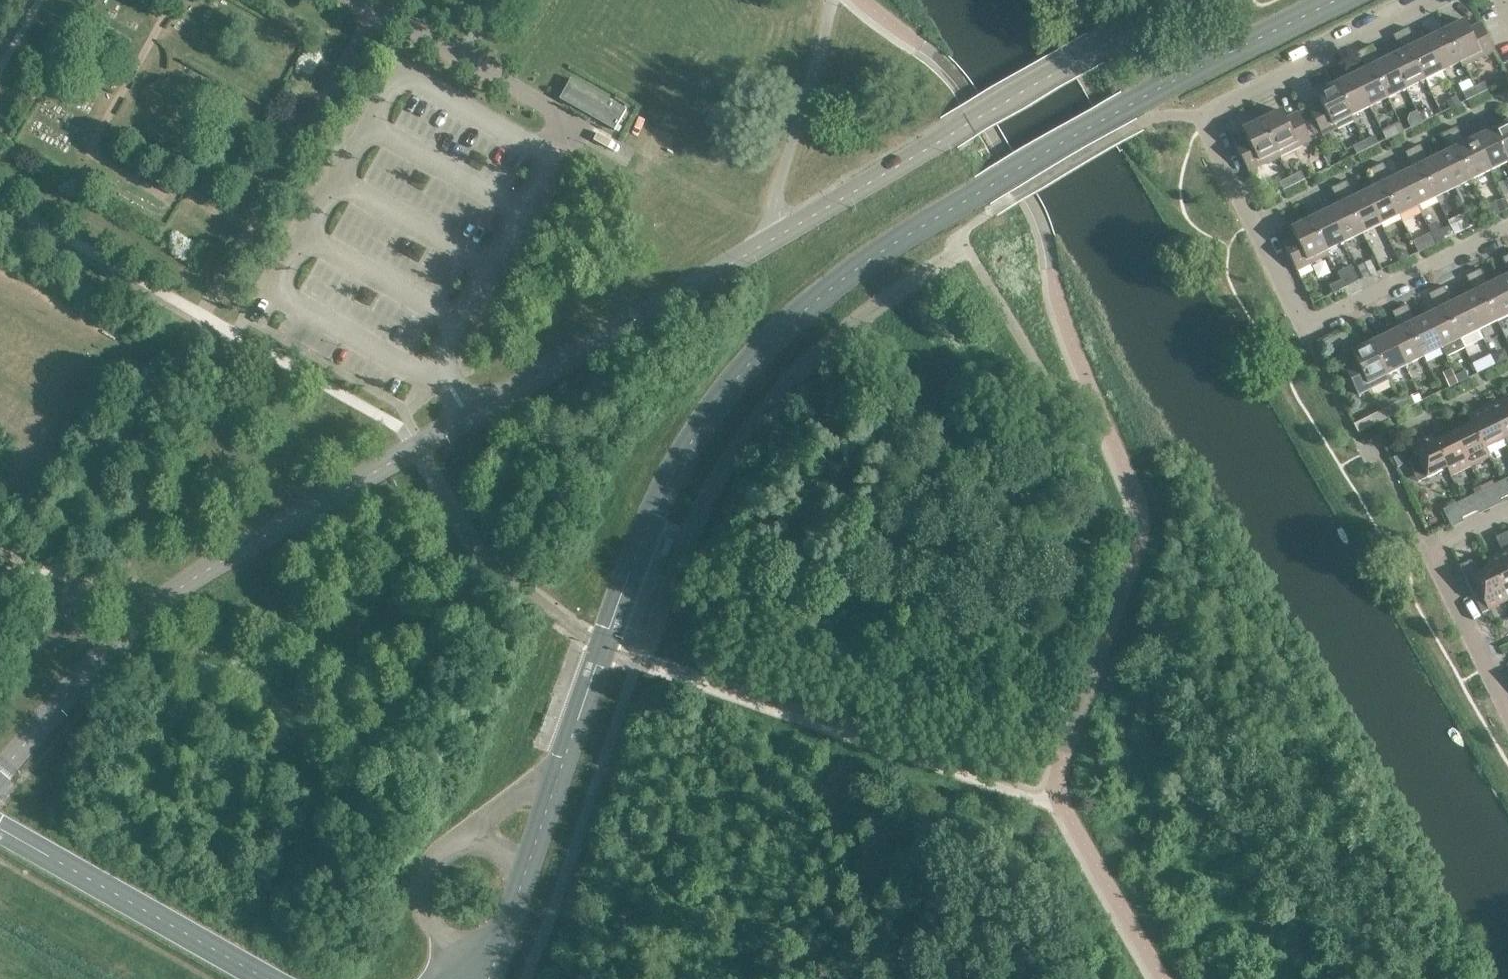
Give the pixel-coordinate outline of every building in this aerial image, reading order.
[(1464,20),(1445,30),(1461,62),(1460,63),(1462,67),(1494,51),(1481,23),(1468,29),(1464,20)] [(1408,28),(1400,32),(1424,80),(1443,71),(1427,39),(1416,44),(1408,28)] [(1461,62),(1445,30),(1427,39),(1443,71),(1460,63),(1461,62)] [(1424,80),(1400,32),(1393,35),(1401,51),(1390,57),(1406,89),(1424,80)] [(1371,46),(1364,49),(1388,98),(1406,89),(1390,57),(1379,62),(1371,46)] [(1388,98),(1364,49),(1356,53),(1364,69),(1354,75),(1369,107),(1388,98)] [(1369,107),(1354,75),(1335,83),(1351,116),(1352,116),(1369,107)] [(570,79),(558,99),(595,120),(614,130),(625,110),(570,79)] [(1484,82),(1473,87),(1477,95),(1488,90),(1484,82)] [(1351,116),(1335,83),(1316,93),(1320,102),(1308,107),(1322,136),(1354,120),(1352,116),(1351,116)] [(1477,95),(1473,87),(1462,93),(1466,100),(1477,95)] [(1455,96),(1445,102),(1449,109),(1459,103),(1455,96)] [(1427,108),(1418,113),(1422,121),(1431,117),(1427,108)] [(1281,110),(1261,120),(1279,156),(1311,141),(1297,113),(1285,119),(1281,110)] [(1279,156),(1261,120),(1242,129),(1246,138),(1234,144),(1248,172),(1279,156)] [(1493,129),(1507,159),(1507,122),(1493,129)] [(1464,143),(1456,127),(1449,131),(1473,179),(1491,170),(1475,138),(1464,143)] [(1493,129),(1475,138),(1491,170),(1507,162),(1507,159),(1493,129)] [(1473,179),(1449,131),(1441,134),(1449,151),(1438,156),(1454,188),(1473,179)] [(1374,136),(1363,141),(1367,149),(1378,144),(1374,136)] [(1367,149),(1363,141),(1352,146),(1356,154),(1367,149)] [(1420,145),(1412,149),(1436,197),(1454,188),(1438,156),(1428,161),(1420,145)] [(1436,197),(1412,149),(1405,152),(1413,168),(1402,174),(1417,206),(1436,197)] [(1383,163),(1375,167),(1399,215),(1417,206),(1402,174),(1391,179),(1383,163)] [(1399,215),(1375,167),(1368,170),(1376,187),(1365,192),(1381,224),(1399,215)] [(1300,172),(1290,177),(1293,185),(1304,179),(1300,172)] [(1293,185),(1290,177),(1279,182),(1282,190),(1293,185)] [(1498,182),(1507,203),(1507,191),(1503,180),(1498,182)] [(1346,181),(1339,185),(1362,233),(1381,224),(1365,192),(1354,197),(1346,181)] [(1362,233),(1339,185),(1331,188),(1339,204),(1328,210),(1344,242),(1362,233)] [(1503,198),(1496,201),(1501,210),(1507,207),(1503,198)] [(1344,242),(1328,210),(1310,219),(1326,251),(1327,251),(1344,242)] [(1326,251),(1310,219),(1291,228),(1295,237),(1283,243),(1296,271),(1329,255),(1327,251),(1326,251)] [(1427,228),(1418,233),(1425,248),(1435,243),(1427,228)] [(1440,228),(1431,232),(1436,242),(1445,238),(1440,228)] [(1399,248),(1394,250),(1399,260),(1409,255),(1407,251),(1399,248)] [(1370,259),(1356,265),(1363,278),(1376,271),(1370,259)] [(1473,272),(1497,321),(1507,315),(1507,298),(1499,280),(1488,285),(1480,269),(1473,272)] [(1497,321),(1473,272),(1465,276),(1473,292),(1462,298),(1478,330),(1497,321)] [(1351,275),(1340,280),(1344,288),(1355,283),(1351,275)] [(1499,280),(1507,298),(1507,275),(1499,280)] [(1344,288),(1340,280),(1329,286),(1333,294),(1344,288)] [(1443,287),(1436,291),(1464,348),(1482,339),(1478,330),(1462,298),(1451,303),(1443,287)] [(1464,348),(1436,291),(1428,294),(1436,310),(1425,316),(1441,348),(1446,357),(1464,348)] [(1407,305),(1399,308),(1423,357),(1441,348),(1425,316),(1415,321),(1407,305)] [(1423,357),(1399,308),(1392,312),(1400,328),(1389,334),(1405,366),(1423,357)] [(1405,366),(1389,334),(1371,343),(1386,375),(1388,374),(1405,366)] [(1386,375),(1371,343),(1351,352),(1356,361),(1344,367),(1357,395),(1390,379),(1388,374),(1386,375)] [(1491,353),(1495,363),(1507,357),(1505,351),(1500,349),(1491,353)] [(1450,368),(1441,372),(1448,387),(1457,382),(1450,368)] [(1464,370),(1455,374),(1459,381),(1467,377),(1464,370)] [(1411,396),(1400,401),(1404,409),(1414,404),(1411,396)] [(1488,406),(1505,439),(1507,446),(1507,396),(1488,406)] [(1404,409),(1400,401),(1389,407),(1393,415),(1404,409)] [(1505,439),(1488,406),(1468,415),(1472,423),(1473,423),(1485,449),(1486,449),(1505,439)] [(1361,419),(1353,422),(1358,431),(1365,427),(1361,419)] [(1473,423),(1472,423),(1453,433),(1470,466),(1490,457),(1486,449),(1485,449),(1473,423)] [(1470,466),(1453,433),(1434,442),(1447,468),(1446,468),(1450,476),(1470,466)] [(1410,444),(1416,457),(1408,461),(1418,482),(1446,468),(1447,468),(1434,442),(1430,434),(1410,444)] [(1501,481),(1493,485),(1501,499),(1507,496),(1507,494),(1501,481)] [(1470,496),(1462,500),(1469,514),(1477,511),(1470,496)] [(1469,514),(1462,500),(1455,504),(1462,518),(1469,514)] [(1507,532),(1496,538),(1502,551),(1487,559),(1491,567),(1492,566),(1504,592),(1505,592),(1507,590),(1507,535),(1507,532)] [(1459,566),(1482,613),(1507,600),(1507,599),(1505,592),(1504,592),(1492,566),(1491,567),(1477,573),(1470,560),(1459,566)]
